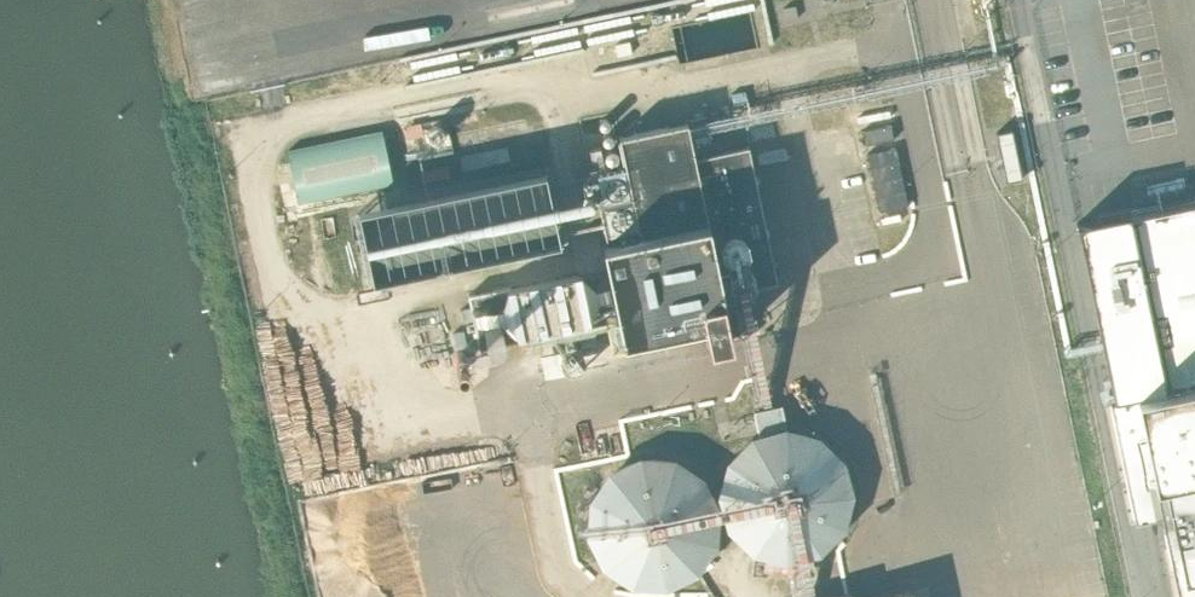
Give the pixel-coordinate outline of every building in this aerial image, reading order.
[(709,17),(756,7),(754,0),(708,10),(709,17)] [(684,9),(667,13),(668,20),(686,16),(684,9)] [(583,23),(585,30),(632,20),(630,13),(583,23)] [(531,35),(533,42),(579,32),(578,25),(531,35)] [(587,37),(588,44),(635,34),(633,27),(587,37)] [(534,48),(535,55),(582,45),(581,38),(534,48)] [(616,44),(618,55),(633,52),(630,41),(616,44)] [(498,49),(480,53),(482,60),(499,57),(498,49)] [(410,60),(412,67),(459,57),(457,50),(410,60)] [(414,73),(415,80),(462,70),(460,63),(414,73)] [(750,145),(746,146),(696,156),(689,121),(620,136),(626,164),(593,171),(607,240),(604,241),(609,265),(468,294),(478,343),(608,317),(613,341),(705,322),(710,344),(732,340),(728,317),(730,316),(724,291),(778,280),(750,145)] [(383,130),(288,150),(299,202),(394,182),(383,130)] [(998,133),(1008,179),(1022,176),(1012,130),(998,133)] [(893,171),(878,173),(882,207),(911,203),(904,152),(891,154),(893,171)] [(476,167),(473,153),(460,156),(464,170),(476,167)] [(547,172),(359,211),(375,281),(561,241),(547,172)] [(1077,223),(1115,396),(1111,397),(1136,518),(1162,513),(1180,596),(1194,596),(1194,201),(1129,214),(1129,211),(1077,223)] [(752,437),(727,462),(718,497),(728,530),(753,555),(787,563),(822,554),(847,528),(856,496),(846,462),(820,436),(787,428),(782,404),(755,410),(760,434),(752,437)] [(587,536),(603,567),(632,588),(669,589),(700,574),(719,545),(720,509),(706,478),(676,458),(640,456),(610,470),(589,501),(587,536)]
